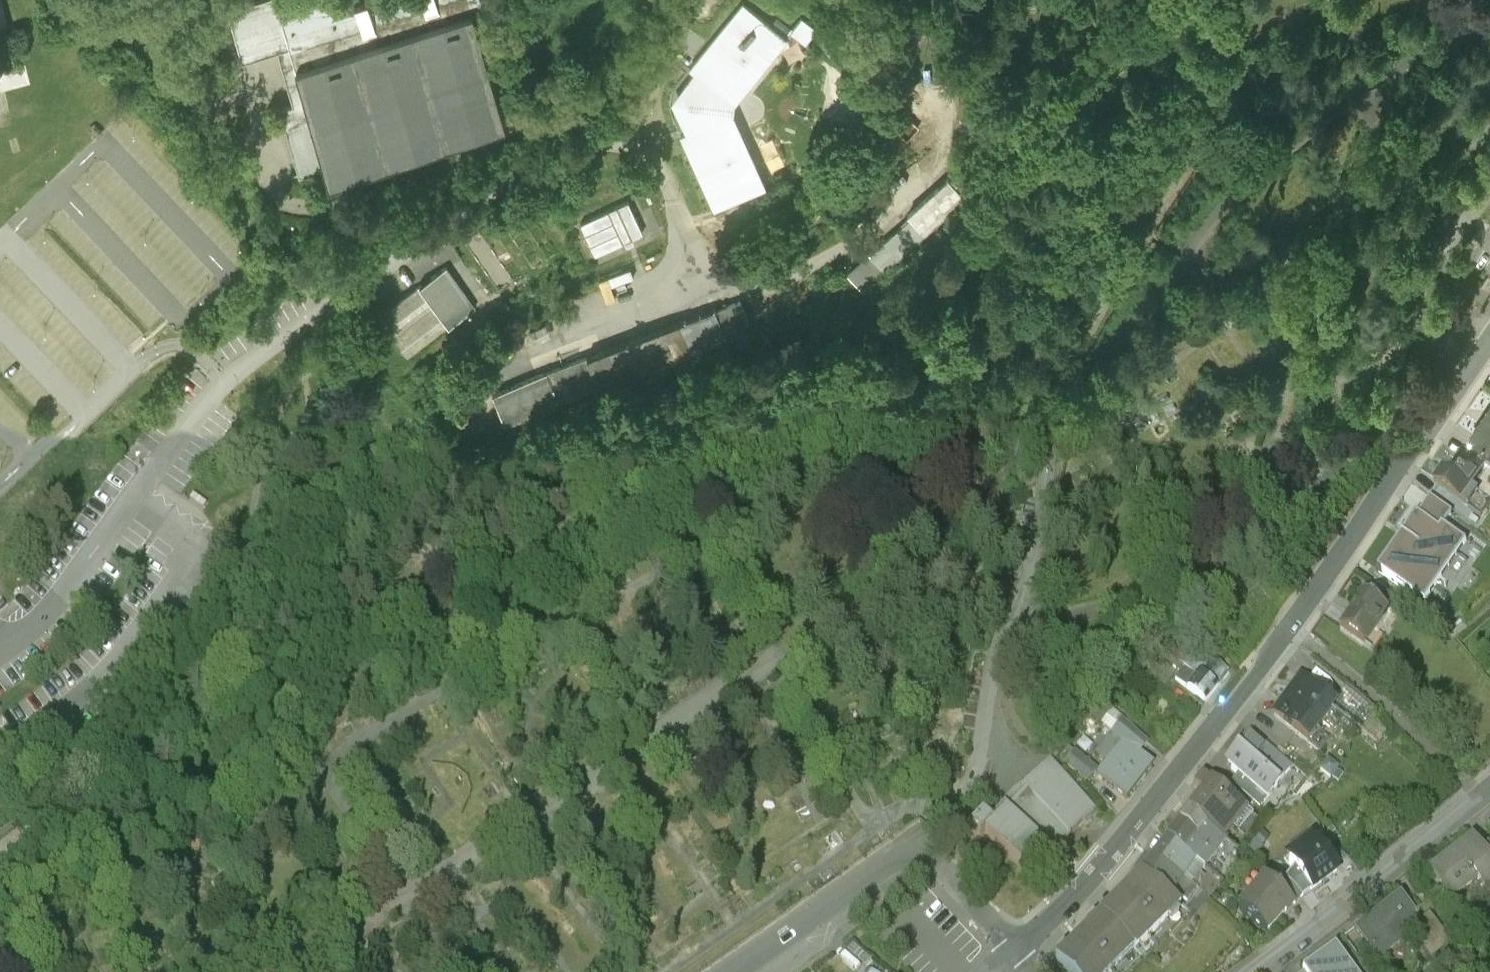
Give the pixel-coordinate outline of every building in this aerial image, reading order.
[(276,41),(292,97),(278,101),(297,166),(321,159),(326,172),(503,122),(471,11),(495,4),(493,0),(343,0),(336,2),(336,0),(231,0),(226,1),(241,50),(276,41)] [(694,71),(671,99),(686,132),(680,134),(714,209),(765,186),(747,147),(749,146),(745,136),(743,137),(732,112),(733,102),(751,79),(753,81),(760,72),(758,71),(786,38),(743,2),(689,67),(694,71)] [(801,17),(790,30),(805,42),(815,29),(801,17)] [(884,271),(965,199),(950,181),(908,215),(912,219),(870,255),(874,260),(853,278),(860,287),(882,269),(884,271)] [(632,197),(581,220),(596,255),(647,232),(632,197)] [(475,312),(446,270),(379,316),(408,358),(475,312)] [(715,314),(727,344),(746,337),(743,329),(749,327),(740,304),(715,314)] [(715,314),(684,326),(695,358),(727,344),(715,314)] [(684,326),(586,362),(598,392),(599,394),(695,358),(684,326)] [(586,362),(586,361),(493,397),(504,427),(598,392),(586,362)] [(1473,432),(1486,441),(1489,444),(1489,407),(1473,432)] [(1489,458),(1489,444),(1486,441),(1479,451),(1489,458)] [(1479,451),(1473,461),(1485,469),(1485,471),(1489,474),(1489,458),(1479,451)] [(1473,461),(1463,454),(1448,474),(1447,473),(1437,488),(1468,510),(1479,494),(1472,489),(1485,471),(1485,469),(1473,461)] [(1440,530),(1443,525),(1444,527),(1453,514),(1431,499),(1420,516),(1440,530)] [(1440,530),(1420,516),(1417,514),(1403,535),(1401,533),(1400,534),(1402,536),(1379,571),(1426,603),(1467,542),(1444,527),(1443,525),(1440,530)] [(1389,608),(1365,592),(1340,627),(1363,642),(1372,629),(1373,630),(1389,608)] [(1175,683),(1187,692),(1203,671),(1177,651),(1166,666),(1174,672),(1179,666),(1185,670),(1175,683)] [(1229,675),(1211,660),(1203,671),(1187,692),(1205,706),(1229,675)] [(1334,699),(1303,678),(1286,703),(1283,700),(1274,714),(1305,735),(1313,724),(1316,726),(1334,699)] [(1123,746),(1139,758),(1147,747),(1122,725),(1110,741),(1121,749),(1123,746)] [(1238,772),(1267,794),(1291,762),(1249,731),(1233,753),(1234,755),(1227,764),(1238,772)] [(1139,758),(1123,746),(1121,749),(1097,782),(1125,802),(1151,767),(1139,758)] [(1074,762),(1065,774),(1086,789),(1095,778),(1074,762)] [(1092,819),(1050,772),(1024,797),(1005,818),(990,836),(983,830),(972,844),(979,849),(984,844),(1031,883),(1051,859),(1066,843),(1092,819)] [(1260,803),(1267,794),(1238,772),(1231,782),(1253,798),(1260,803)] [(1203,791),(1180,822),(1197,834),(1205,823),(1223,837),(1246,808),(1217,786),(1210,780),(1210,781),(1202,775),(1195,785),(1203,791)] [(1217,786),(1246,808),(1253,798),(1231,782),(1224,776),(1217,786)] [(1180,822),(1168,838),(1195,859),(1205,867),(1226,839),(1223,837),(1205,823),(1197,834),(1180,822)] [(1429,870),(1453,900),(1478,880),(1489,894),(1489,847),(1488,845),(1483,848),(1472,835),(1429,870)] [(1168,838),(1141,874),(1171,895),(1176,889),(1182,894),(1192,881),(1197,875),(1188,869),(1195,859),(1168,838)] [(1338,869),(1314,840),(1289,860),(1294,867),(1312,889),(1338,869)] [(1302,897),(1312,889),(1294,867),(1284,881),(1293,886),(1302,897)] [(1100,918),(1133,948),(1135,951),(1181,902),(1171,895),(1141,874),(1100,918)] [(1276,890),(1264,881),(1240,910),(1267,933),(1284,912),(1286,913),(1293,904),(1276,890)] [(1295,906),(1302,897),(1293,886),(1284,881),(1276,890),(1293,904),(1295,906)] [(1416,911),(1400,892),(1354,929),(1369,949),(1376,958),(1409,932),(1430,915),(1439,908),(1432,899),(1416,911)] [(1430,915),(1409,932),(1431,960),(1444,950),(1452,960),(1469,946),(1458,931),(1449,938),(1430,915)] [(1063,971),(1111,971),(1133,948),(1100,918),(1055,965),(1063,971)] [(1369,949),(1354,929),(1345,936),(1360,956),(1369,949)] [(1336,944),(1303,969),(1304,970),(1305,971),(1358,971),(1336,944)]
